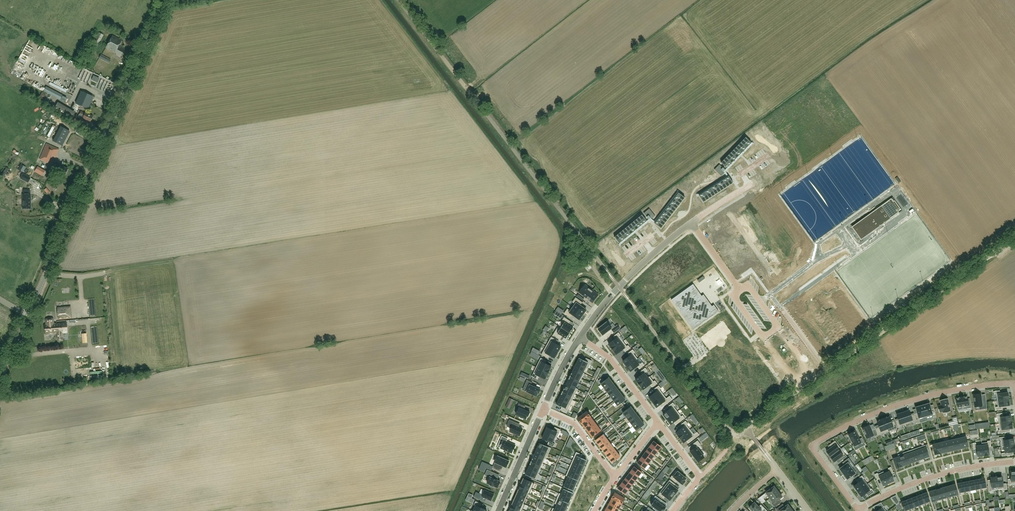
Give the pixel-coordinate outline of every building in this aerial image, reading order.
[(104,35),(99,32),(91,45),(96,48),(104,35)] [(106,48),(116,54),(120,47),(119,46),(122,41),(112,36),(106,48)] [(120,46),(120,47),(116,54),(116,55),(120,57),(125,49),(120,46)] [(93,97),(81,91),(76,103),(88,109),(93,97)] [(90,122),(93,116),(85,112),(85,113),(81,111),(80,115),(84,116),(82,119),(90,122)] [(60,126),(52,140),(59,144),(67,130),(60,126)] [(741,143),(747,148),(752,143),(746,137),(741,143)] [(741,143),(736,148),(742,153),(747,148),(741,143)] [(46,144),(40,159),(48,163),(51,155),(54,147),(46,144)] [(737,158),(742,153),(736,148),(731,153),(737,158)] [(732,163),(737,158),(731,153),(726,158),(732,163)] [(729,166),(724,160),(721,163),(727,168),(729,166)] [(724,173),(721,170),(723,168),(720,164),(715,170),(721,176),(724,173)] [(65,176),(68,168),(60,165),(58,169),(54,167),(53,170),(65,176)] [(7,167),(0,177),(3,178),(9,169),(7,167)] [(28,182),(30,178),(23,174),(20,178),(28,182)] [(721,191),(727,187),(723,180),(717,184),(721,191)] [(721,191),(717,184),(711,188),(715,195),(721,191)] [(715,195),(711,188),(705,192),(709,198),(715,195)] [(709,198),(705,192),(699,196),(703,202),(709,198)] [(679,193),(674,199),(681,203),(685,198),(679,193)] [(887,201),(855,225),(864,238),(897,214),(899,213),(897,210),(900,208),(895,200),(893,201),(891,198),(888,201),(887,201)] [(670,204),(676,209),(681,203),(674,199),(670,204)] [(670,204),(666,210),(672,214),(676,209),(670,204)] [(647,217),(649,215),(652,219),(655,216),(649,209),(644,213),(647,217)] [(668,220),(672,214),(666,210),(661,215),(668,220)] [(642,215),(636,219),(641,226),(647,221),(642,215)] [(636,230),(641,226),(636,219),(631,224),(636,230)] [(636,230),(631,224),(626,228),(631,234),(636,230)] [(626,228),(620,233),(625,239),(631,234),(626,228)] [(671,300),(680,312),(693,330),(719,311),(718,310),(714,305),(712,306),(704,295),(704,294),(702,296),(693,284),(671,300)] [(586,286),(581,293),(582,294),(587,298),(589,300),(590,300),(593,302),(598,295),(595,293),(593,290),(593,291),(588,287),(586,286)] [(574,304),(572,307),(583,315),(586,310),(580,306),(583,302),(576,297),(572,302),(574,304)] [(61,319),(70,318),(69,306),(57,307),(58,319),(61,319)] [(580,320),(583,315),(572,307),(570,310),(567,309),(564,314),(570,318),(572,315),(580,320)] [(564,317),(559,326),(570,333),(571,332),(571,333),(573,329),(573,328),(573,327),(573,328),(572,327),(569,325),(571,321),(564,317)] [(48,324),(44,324),(45,331),(45,334),(46,334),(56,333),(55,323),(53,323),(53,319),(47,319),(48,324)] [(66,322),(55,323),(56,333),(57,339),(58,340),(59,341),(61,341),(62,340),(63,338),(62,336),(62,333),(67,332),(66,322)] [(607,322),(598,329),(603,335),(611,329),(614,333),(620,328),(617,325),(615,327),(613,324),(610,326),(607,322)] [(78,340),(78,325),(67,326),(68,338),(73,337),(73,340),(78,340)] [(559,326),(553,335),(561,340),(563,336),(566,339),(567,338),(568,338),(570,335),(569,334),(570,333),(559,326)] [(613,349),(623,341),(619,336),(621,335),(619,332),(613,336),(615,339),(609,344),(613,349)] [(551,337),(546,346),(558,352),(559,352),(561,348),(560,348),(561,347),(556,344),(558,341),(551,337)] [(623,341),(613,349),(614,352),(617,354),(623,349),(625,352),(630,348),(628,345),(627,346),(623,341)] [(546,346),(541,355),(548,358),(550,355),(555,358),(555,357),(556,358),(558,354),(557,353),(558,352),(546,346)] [(627,366),(637,358),(633,353),(635,352),(633,350),(628,353),(630,356),(623,361),(625,363),(624,364),(626,367),(627,366)] [(536,367),(548,373),(550,369),(551,367),(551,366),(546,364),(547,361),(541,358),(536,367)] [(579,358),(577,363),(588,369),(592,361),(586,358),(585,361),(579,358)] [(637,358),(627,366),(631,372),(638,366),(639,369),(645,365),(643,362),(640,364),(636,359),(637,359),(637,358)] [(588,369),(577,363),(574,368),(584,374),(584,373),(583,373),(586,368),(588,369)] [(547,376),(548,373),(536,367),(532,377),(538,380),(539,376),(545,379),(547,376)] [(582,379),(584,374),(574,368),(572,373),(572,374),(582,379)] [(639,385),(650,377),(650,376),(649,377),(645,372),(648,371),(645,368),(640,372),(642,374),(636,379),(638,382),(639,385)] [(582,379),(572,374),(569,379),(578,383),(581,378),(582,379)] [(650,377),(639,385),(641,387),(643,390),(650,385),(652,387),(657,383),(655,380),(654,382),(650,377)] [(601,379),(598,381),(601,384),(604,388),(612,382),(609,378),(603,382),(601,379)] [(567,384),(578,389),(576,388),(578,383),(569,379),(567,384)] [(527,380),(524,386),(528,387),(526,391),(537,396),(538,393),(539,394),(541,390),(531,385),(532,382),(527,380)] [(607,393),(616,386),(612,382),(604,388),(607,393)] [(578,389),(567,384),(564,389),(575,394),(578,389)] [(619,391),(616,386),(607,393),(611,397),(619,391)] [(656,392),(649,397),(653,402),(663,394),(659,389),(661,388),(659,386),(654,389),(656,392)] [(575,394),(564,389),(561,394),(573,400),(575,394)] [(619,391),(611,397),(614,401),(622,395),(619,391)] [(994,394),(993,395),(994,401),(997,400),(1009,399),(1008,393),(1000,394),(1000,391),(994,391),(994,394)] [(561,394),(559,399),(570,405),(573,400),(561,394)] [(663,394),(653,402),(657,407),(660,405),(664,402),(665,405),(672,400),(670,396),(666,398),(663,394)] [(981,395),(981,394),(973,394),(975,407),(980,406),(981,410),(987,409),(986,399),(982,400),(981,395)] [(622,395),(614,401),(617,406),(626,400),(622,395)] [(956,399),(955,399),(956,404),(957,403),(958,407),(967,406),(967,410),(972,409),(970,402),(968,402),(967,396),(964,397),(960,397),(960,398),(956,398),(956,399)] [(566,413),(570,405),(559,399),(556,405),(562,407),(561,410),(566,413)] [(944,411),(944,412),(951,410),(948,399),(941,401),(942,405),(939,406),(941,412),(944,411)] [(1010,400),(1009,400),(1009,399),(997,400),(998,407),(996,407),(996,410),(1002,409),(1002,406),(1009,405),(1009,404),(1010,404),(1010,400)] [(523,418),(526,419),(527,416),(528,416),(530,413),(523,409),(524,406),(519,403),(517,407),(519,408),(516,415),(520,416),(520,418),(523,419),(523,418)] [(666,412),(663,414),(667,419),(677,411),(674,406),(675,405),(673,403),(668,406),(670,409),(666,412)] [(929,403),(923,405),(926,417),(927,420),(933,418),(936,417),(934,408),(931,409),(930,406),(929,403)] [(920,422),(920,419),(926,417),(923,405),(916,407),(918,413),(914,414),(917,422),(917,423),(920,422)] [(626,417),(634,411),(631,407),(623,413),(626,417)] [(904,412),(903,413),(907,424),(912,422),(913,423),(917,422),(914,414),(911,415),(909,410),(908,411),(908,410),(904,411),(904,412)] [(587,411),(578,418),(582,423),(591,416),(587,411)] [(630,422),(638,415),(634,411),(626,417),(630,422)] [(677,411),(667,419),(671,425),(674,422),(678,419),(680,422),(685,418),(683,415),(681,416),(677,411)] [(901,426),(907,424),(903,413),(902,413),(902,412),(897,413),(898,414),(897,415),(898,420),(896,421),(898,428),(901,427),(901,426)] [(999,424),(1012,422),(1011,422),(1011,416),(1003,416),(1003,413),(997,414),(997,417),(998,417),(999,424)] [(699,423),(695,417),(692,414),(689,417),(691,419),(696,425),(699,423)] [(638,415),(630,422),(633,426),(641,420),(638,415)] [(591,416),(582,423),(585,428),(593,421),(590,417),(591,416)] [(886,418),(886,417),(883,419),(888,432),(897,428),(894,421),(891,422),(889,417),(886,418)] [(512,428),(510,432),(520,436),(523,430),(517,427),(519,424),(509,419),(507,426),(512,428)] [(880,421),(877,422),(879,427),(876,428),(879,435),(888,432),(883,419),(880,420),(880,421)] [(641,420),(633,426),(636,430),(644,424),(641,420)] [(593,421),(585,428),(589,432),(598,425),(597,426),(593,421)] [(679,430),(676,432),(678,435),(680,438),(690,430),(686,425),(688,424),(686,421),(681,425),(683,427),(679,430)] [(999,424),(1000,430),(999,430),(999,433),(1005,432),(1005,429),(1013,428),(1012,422),(999,424)] [(598,425),(589,432),(592,437),(601,430),(598,425)] [(866,438),(873,435),(874,437),(878,435),(875,429),(872,431),(869,425),(866,426),(866,425),(863,427),(863,428),(862,428),(866,438)] [(545,433),(557,438),(561,430),(555,427),(554,430),(548,427),(545,433)] [(690,430),(680,438),(681,440),(682,440),(684,443),(686,441),(690,438),(692,440),(699,435),(697,432),(694,435),(690,430)] [(859,439),(855,431),(848,435),(854,446),(858,444),(859,446),(865,443),(862,438),(859,439)] [(557,438),(545,433),(543,439),(549,442),(548,444),(554,447),(555,444),(552,443),(555,438),(557,439),(557,438)] [(596,441),(599,445),(607,439),(604,435),(596,441)] [(503,440),(500,448),(512,453),(516,445),(506,441),(508,439),(502,436),(501,439),(503,440)] [(966,437),(960,438),(963,448),(969,447),(966,437)] [(1005,437),(1000,437),(1000,440),(1001,440),(1002,447),(1014,445),(1014,439),(1006,440),(1005,437)] [(610,443),(607,439),(599,445),(602,450),(610,443)] [(698,440),(690,446),(693,450),(691,451),(690,452),(693,455),(693,456),(695,458),(698,462),(704,457),(697,447),(701,444),(698,440)] [(654,441),(651,446),(658,451),(661,447),(654,441)] [(830,456),(841,449),(835,441),(829,445),(831,448),(827,451),(827,452),(826,453),(829,456),(830,456)] [(987,442),(982,443),(983,455),(989,455),(988,447),(991,447),(990,441),(987,441),(987,442)] [(540,443),(537,448),(549,453),(551,448),(540,443)] [(605,454),(614,448),(610,443),(602,450),(605,454)] [(938,443),(933,445),(935,455),(941,453),(938,443)] [(976,443),(973,443),(973,449),(976,449),(977,456),(983,455),(982,443),(981,443),(982,444),(976,445),(976,443)] [(925,445),(919,447),(923,458),(929,456),(925,445)] [(1002,453),(1002,456),(1008,456),(1007,453),(1014,452),(1014,448),(1014,445),(1002,447),(1004,447),(1005,453),(1002,453)] [(651,446),(647,450),(655,455),(658,451),(651,446)] [(919,447),(914,449),(918,460),(923,458),(919,447)] [(537,448),(535,454),(546,459),(549,453),(537,448)] [(614,448),(605,454),(609,458),(617,452),(614,448)] [(847,457),(841,449),(830,456),(831,457),(830,458),(833,461),(834,461),(834,462),(839,459),(841,461),(847,457)] [(913,462),(918,460),(914,449),(909,451),(913,462)] [(647,450),(644,454),(651,460),(655,455),(647,450)] [(903,453),(907,464),(913,462),(909,451),(903,453)] [(576,452),(573,461),(584,466),(587,460),(581,458),(582,455),(576,452)] [(612,463),(620,456),(617,452),(609,458),(612,463)] [(898,455),(902,466),(907,464),(903,453),(898,455)] [(533,459),(532,459),(543,463),(545,458),(546,459),(535,454),(533,459)] [(644,454),(641,459),(648,464),(651,460),(644,454)] [(893,458),(896,468),(902,466),(898,455),(898,456),(893,458)] [(493,467),(500,470),(502,465),(506,467),(509,461),(498,456),(493,467)] [(845,465),(840,469),(841,470),(840,471),(842,474),(843,473),(844,474),(855,466),(849,458),(842,463),(845,465)] [(532,459),(530,464),(541,469),(543,463),(532,459)] [(641,459),(637,463),(645,468),(648,464),(641,459)] [(573,461),(571,465),(582,471),(584,466),(573,461)] [(530,464),(528,469),(539,474),(540,474),(538,474),(541,469),(530,464)] [(571,465),(568,470),(580,475),(582,471),(571,465)] [(844,474),(844,475),(844,476),(846,479),(847,478),(848,479),(852,476),(854,478),(861,474),(855,466),(844,474)] [(635,467),(631,471),(638,477),(642,472),(635,467)] [(884,472),(883,472),(889,483),(894,481),(891,474),(893,472),(891,467),(888,468),(889,470),(884,473),(884,472)] [(528,469),(526,475),(537,480),(539,474),(528,469)] [(487,470),(485,475),(490,477),(487,483),(490,484),(490,486),(493,487),(494,486),(498,488),(500,482),(497,480),(496,480),(497,479),(494,477),(496,473),(487,470)] [(568,470),(566,475),(578,480),(580,475),(568,470)] [(676,470),(670,478),(676,483),(678,480),(683,484),(685,481),(686,478),(676,470)] [(631,471),(628,476),(635,481),(638,477),(631,471)] [(878,473),(875,474),(877,480),(880,479),(883,486),(889,483),(883,472),(878,474),(878,473)] [(566,475),(566,476),(568,477),(566,481),(576,485),(578,480),(566,475)] [(858,483),(853,486),(855,488),(854,488),(857,492),(867,484),(863,479),(864,478),(862,475),(855,480),(858,483)] [(997,477),(996,477),(998,489),(1003,489),(1004,490),(1007,489),(1006,483),(1003,484),(1002,476),(1001,476),(1001,475),(997,476),(997,477)] [(628,476),(625,480),(632,485),(635,481),(628,476)] [(991,485),(988,486),(989,492),(992,491),(992,490),(998,489),(996,477),(990,478),(991,480),(991,485)] [(524,479),(521,484),(532,489),(534,483),(524,479)] [(670,479),(664,487),(674,495),(675,495),(676,495),(678,492),(678,491),(678,490),(674,487),(676,484),(670,479)] [(625,480),(621,484),(628,490),(632,485),(625,480)] [(655,480),(649,489),(651,491),(658,483),(655,480)] [(566,481),(564,487),(573,491),(576,485),(566,481)] [(521,484),(519,489),(530,494),(532,489),(521,484)] [(621,484),(618,489),(625,494),(628,490),(621,484)] [(861,497),(866,493),(868,497),(874,492),(872,489),(871,489),(867,484),(857,492),(859,496),(860,495),(861,497)] [(955,484),(950,486),(953,496),(958,494),(955,484)] [(770,498),(778,492),(774,486),(766,493),(764,494),(766,497),(768,495),(770,498)] [(950,486),(945,487),(948,497),(953,496),(950,486)] [(664,487),(658,495),(664,500),(666,497),(670,500),(671,499),(672,500),(674,497),(674,496),(674,495),(664,487)] [(519,489),(517,495),(526,499),(528,494),(530,494),(519,489)] [(559,493),(571,498),(573,493),(564,489),(562,494),(559,493)] [(940,489),(934,490),(937,500),(942,499),(940,489)] [(476,492),(474,497),(485,502),(486,499),(491,501),(494,494),(485,490),(483,495),(476,492)] [(934,490),(929,492),(932,502),(937,500),(934,490)] [(778,492),(770,498),(774,503),(773,504),(775,507),(780,503),(779,501),(779,500),(782,497),(778,492)] [(559,493),(557,498),(569,503),(571,498),(559,493)] [(615,493),(612,498),(622,504),(625,499),(615,493)] [(927,493),(921,495),(925,503),(930,501),(927,493)] [(517,495),(515,500),(525,504),(524,504),(526,499),(517,495)] [(921,495),(916,497),(920,505),(925,503),(921,495)] [(663,510),(664,510),(666,507),(660,503),(662,501),(656,496),(653,500),(654,501),(651,505),(654,507),(654,508),(653,508),(657,510),(658,510),(659,510),(662,510),(663,510)] [(916,497),(911,499),(915,507),(920,505),(916,497)] [(557,498),(555,503),(567,508),(569,503),(557,498)] [(612,499),(610,504),(619,509),(621,504),(622,504),(612,498),(612,499)] [(911,499),(906,500),(910,509),(915,507),(911,499)] [(515,500),(512,505),(523,510),(525,504),(515,500)] [(906,500),(901,503),(904,510),(910,509),(906,500)] [(487,510),(480,507),(482,504),(476,501),(474,505),(476,506),(474,510),(486,510),(487,510)] [(749,507),(752,510),(751,510),(752,510),(765,510),(767,510),(762,505),(760,508),(754,503),(752,505),(752,504),(749,507)] [(883,507),(884,507),(881,503),(874,506),(877,510),(886,510),(883,507)]
